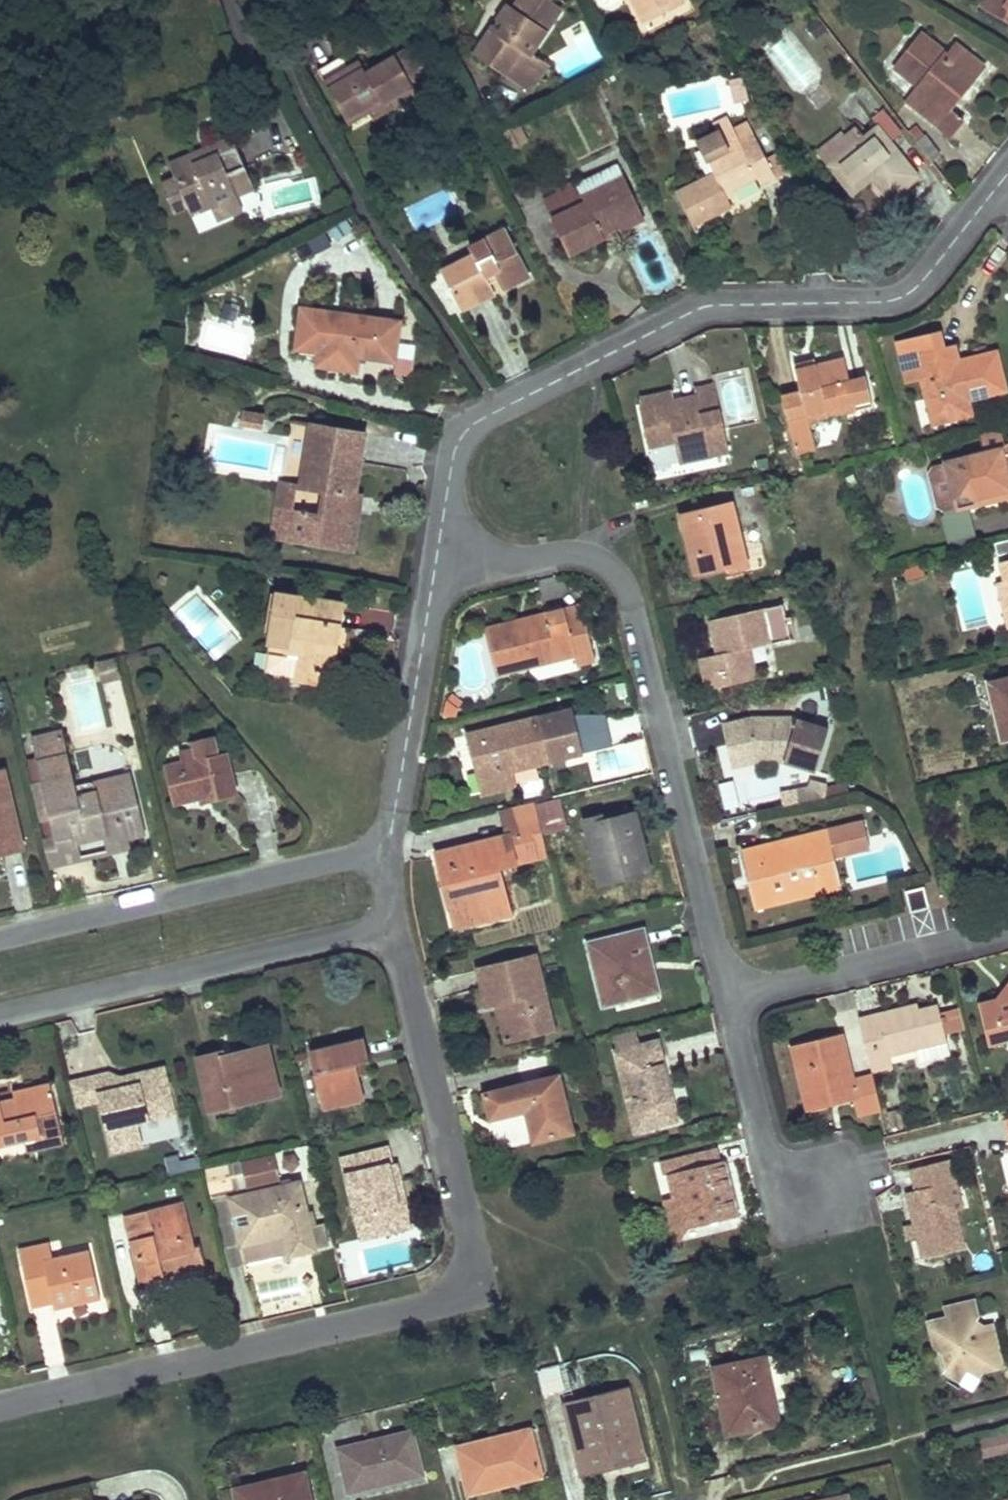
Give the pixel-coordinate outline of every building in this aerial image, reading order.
[(514,10),(547,32),(561,11),(548,2),(549,0),(520,0),(514,10)] [(548,2),(561,11),(567,3),(562,0),(549,0),(548,2)] [(643,23),(685,1),(684,0),(670,0),(648,11),(642,0),(631,0),(643,23)] [(648,11),(670,0),(642,0),(648,11)] [(1006,8),(996,2),(997,0),(988,0),(984,7),(1007,20),(1007,4),(1006,8)] [(508,6),(500,17),(507,21),(514,10),(508,6)] [(547,32),(514,10),(507,21),(500,17),(484,41),(499,52),(491,64),(531,91),(547,66),(532,55),(547,32)] [(949,56),(922,35),(896,69),(919,87),(926,93),(915,108),(952,137),(964,121),(951,110),(965,92),(984,68),(957,47),(949,56)] [(499,52),(484,41),(475,55),(491,64),(499,52)] [(343,62),(322,74),(347,122),(396,95),(401,104),(436,85),(416,47),(385,63),(368,72),(361,59),(350,64),(345,67),(343,62)] [(344,54),(318,68),(322,74),(343,62),(345,67),(350,64),(344,54)] [(735,104),(748,101),(743,79),(730,82),(735,104)] [(919,87),(907,102),(915,108),(926,93),(919,87)] [(396,95),(347,122),(352,130),(401,104),(396,95)] [(885,109),(874,118),(892,140),(902,131),(885,109)] [(536,131),(528,115),(510,124),(519,140),(536,131)] [(714,175),(677,193),(693,226),(710,218),(732,208),(725,194),(757,179),(761,187),(775,180),(774,176),(767,161),(753,133),(741,139),(735,127),(730,118),(716,125),(720,134),(699,144),(714,175)] [(753,133),(747,121),(735,127),(741,139),(753,133)] [(842,134),(819,152),(848,192),(869,175),(873,180),(887,198),(899,189),(917,176),(879,127),(863,138),(855,128),(844,137),(842,134)] [(233,138),(201,152),(207,169),(221,162),(219,155),(236,148),(233,138)] [(201,152),(170,165),(176,179),(188,208),(191,216),(211,207),(217,221),(242,209),(237,196),(254,189),(236,148),(219,155),(221,162),(207,169),(201,152)] [(788,169),(781,154),(767,161),(774,176),(788,169)] [(576,181),(558,190),(561,195),(545,202),(570,256),(590,246),(604,240),(600,231),(641,212),(620,167),(578,187),(576,181)] [(869,175),(848,192),(851,195),(873,180),(869,175)] [(176,179),(162,185),(174,214),(188,208),(176,179)] [(604,240),(645,220),(641,212),(600,231),(604,240)] [(338,243),(354,231),(346,219),(329,231),(338,243)] [(489,248),(445,270),(460,304),(492,288),(490,283),(498,280),(502,289),(527,277),(505,231),(486,241),(489,248)] [(492,288),(460,304),(464,312),(484,302),(496,296),(492,288)] [(397,349),(401,323),(304,311),(300,343),(301,343),(322,346),(321,352),(321,354),(321,356),(320,365),(358,370),(359,356),(395,361),(397,349)] [(943,334),(898,345),(908,383),(919,379),(921,389),(931,387),(941,424),(972,417),(968,402),(1006,392),(1000,368),(996,353),(960,361),(956,345),(945,346),(943,334)] [(322,346),(301,343),(300,348),(302,353),(321,356),(321,354),(321,352),(322,346)] [(871,401),(865,379),(850,382),(844,359),(816,366),(796,371),(801,392),(783,397),(796,452),(815,448),(809,422),(808,416),(871,401)] [(796,371),(816,366),(815,359),(794,364),(796,371)] [(693,388),(713,383),(712,379),(692,384),(693,388)] [(724,430),(713,383),(693,388),(694,394),(673,399),(641,407),(655,469),(729,453),(724,430)] [(931,387),(921,389),(931,426),(941,424),(931,387)] [(673,399),(671,390),(639,397),(641,407),(673,399)] [(808,416),(809,422),(872,406),(871,401),(808,416)] [(267,413),(244,410),(241,426),(264,429),(267,413)] [(366,433),(312,426),(301,487),(323,491),(320,516),(298,512),(291,511),(287,538),(353,550),(360,511),(355,509),(357,494),(361,468),(366,433)] [(936,466),(931,474),(939,508),(947,513),(960,509),(971,507),(1007,498),(1007,449),(1001,428),(983,432),(988,454),(949,463),(936,466)] [(860,486),(855,475),(846,479),(851,490),(860,486)] [(301,487),(281,483),(273,537),(287,538),(291,511),(298,512),(301,487)] [(732,504),(682,516),(685,532),(689,531),(700,573),(727,567),(729,571),(747,567),(732,504)] [(951,546),(979,539),(971,507),(960,509),(947,513),(944,517),(951,546)] [(999,562),(1003,583),(1007,582),(1007,560),(999,562)] [(907,583),(926,578),(923,564),(904,568),(907,583)] [(168,577),(161,575),(159,581),(165,584),(168,577)] [(996,584),(1007,631),(1007,582),(1003,583),(996,584)] [(344,604),(278,595),(269,654),(288,656),(288,654),(301,655),(297,679),(318,682),(321,661),(334,663),(339,632),(344,604)] [(787,604),(711,621),(718,655),(702,659),(708,689),(757,679),(750,649),(795,639),(787,604)] [(584,615),(581,606),(566,609),(569,620),(584,615)] [(513,623),(486,630),(491,649),(497,676),(532,667),(575,656),(578,664),(596,659),(584,615),(569,620),(566,609),(548,614),(550,623),(515,632),(513,623)] [(550,623),(548,614),(513,623),(515,632),(550,623)] [(575,656),(532,667),(543,680),(579,671),(578,664),(575,656)] [(334,663),(321,661),(318,682),(331,684),(334,663)] [(117,678),(114,663),(101,667),(104,681),(117,678)] [(992,684),(1004,736),(1007,736),(1007,680),(992,684)] [(456,695),(452,700),(462,710),(467,705),(456,695)] [(571,711),(469,736),(475,759),(484,794),(515,786),(511,771),(539,765),(555,761),(555,759),(581,754),(571,711)] [(754,718),(726,725),(731,747),(749,744),(753,757),(780,756),(790,759),(789,764),(819,771),(829,730),(792,717),(754,718)] [(86,794),(83,783),(75,785),(62,730),(35,736),(41,761),(25,764),(34,803),(50,799),(60,839),(43,843),(49,867),(82,859),(77,835),(87,832),(88,839),(97,837),(107,834),(109,842),(128,837),(146,833),(132,774),(110,779),(112,788),(98,791),(86,794)] [(237,796),(227,751),(220,753),(215,735),(191,741),(193,747),(196,760),(183,762),(164,766),(174,806),(201,800),(201,804),(219,800),(237,796)] [(749,744),(731,747),(736,769),(755,764),(753,757),(749,744)] [(196,760),(193,747),(180,751),(183,762),(196,760)] [(780,756),(753,757),(755,764),(764,763),(782,762),(789,764),(790,759),(780,756)] [(515,786),(542,780),(539,765),(511,771),(515,786)] [(5,770),(0,771),(0,854),(3,853),(1,845),(21,839),(5,770)] [(98,791),(95,780),(83,783),(86,794),(98,791)] [(814,780),(812,786),(827,798),(830,784),(814,780)] [(798,789),(801,804),(827,798),(812,786),(798,789)] [(542,860),(532,823),(540,822),(535,801),(504,808),(511,836),(438,854),(447,890),(457,928),(513,915),(505,884),(524,879),(521,865),(542,860)] [(594,818),(584,820),(600,885),(651,872),(636,813),(595,823),(594,818)] [(549,858),(540,822),(532,823),(542,860),(549,858)] [(865,836),(862,824),(743,852),(751,882),(770,876),(775,894),(838,879),(832,857),(839,855),(837,847),(842,845),(841,842),(865,836)] [(865,836),(841,842),(842,845),(837,847),(839,855),(868,848),(865,836)] [(128,837),(109,842),(111,852),(131,848),(128,837)] [(770,876),(751,882),(757,908),(840,887),(838,879),(775,894),(770,876)] [(930,907),(924,888),(905,894),(911,913),(930,907)] [(644,931),(590,944),(606,1005),(659,992),(644,931)] [(535,957),(479,970),(482,982),(488,1005),(497,1003),(507,999),(517,1038),(552,1030),(535,957)] [(979,1004),(990,1044),(1003,1041),(1007,1034),(1007,997),(979,1004)] [(507,999),(497,1003),(506,1041),(517,1038),(507,999)] [(921,1012),(919,1005),(909,1007),(911,1015),(921,1012)] [(866,1049),(872,1071),(893,1065),(891,1056),(918,1050),(947,1042),(939,1007),(921,1012),(911,1015),(909,1007),(859,1019),(866,1049)] [(613,1034),(637,1131),(678,1120),(658,1042),(644,1045),(640,1028),(613,1034)] [(842,1036),(793,1047),(808,1108),(856,1096),(860,1113),(882,1108),(873,1076),(853,1080),(842,1036)] [(369,1060),(364,1038),(310,1051),(325,1108),(365,1099),(356,1063),(369,1060)] [(951,1058),(947,1042),(918,1050),(922,1066),(951,1058)] [(279,1094),(269,1045),(247,1050),(225,1055),(223,1052),(200,1057),(211,1109),(279,1094)] [(111,1072),(95,1076),(101,1100),(113,1152),(143,1145),(138,1123),(176,1114),(167,1077),(139,1083),(115,1089),(111,1072)] [(95,1076),(71,1082),(76,1106),(101,1100),(95,1076)] [(558,1078),(486,1095),(489,1106),(491,1118),(527,1110),(535,1141),(572,1133),(558,1078)] [(51,1083),(27,1089),(14,1093),(15,1099),(3,1102),(1,1095),(0,1095),(0,1147),(26,1141),(43,1137),(44,1146),(64,1142),(51,1083)] [(15,1099),(14,1093),(1,1095),(3,1102),(15,1099)] [(902,1111),(890,1113),(893,1128),(904,1126),(902,1111)] [(44,1146),(43,1137),(26,1141),(27,1150),(44,1146)] [(388,1147),(361,1154),(365,1170),(391,1164),(388,1147)] [(718,1147),(665,1160),(668,1174),(675,1173),(682,1200),(676,1203),(674,1197),(667,1198),(675,1231),(690,1228),(739,1216),(725,1162),(721,1161),(718,1147)] [(365,1170),(361,1154),(343,1158),(362,1238),(411,1226),(406,1203),(399,1205),(393,1182),(400,1181),(396,1163),(391,1164),(365,1170)] [(267,1155),(241,1161),(247,1186),(273,1180),(267,1155)] [(914,1171),(919,1190),(909,1192),(916,1219),(919,1232),(925,1258),(966,1249),(958,1213),(950,1182),(958,1180),(953,1162),(914,1171)] [(327,1209),(318,1172),(309,1174),(318,1211),(327,1209)] [(675,1173),(668,1174),(674,1197),(676,1203),(682,1200),(675,1173)] [(958,1213),(965,1211),(958,1180),(950,1182),(958,1213)] [(300,1183),(231,1199),(241,1245),(285,1235),(289,1255),(314,1250),(330,1246),(325,1224),(310,1227),(300,1183)] [(193,1248),(183,1205),(127,1218),(141,1274),(159,1270),(160,1275),(179,1271),(203,1266),(198,1247),(193,1248)] [(905,1221),(908,1235),(919,1232),(916,1219),(905,1221)] [(690,1228),(675,1231),(679,1247),(690,1228)] [(54,1259),(50,1242),(41,1244),(44,1260),(54,1259)] [(100,1298),(90,1250),(54,1259),(44,1260),(41,1244),(20,1249),(28,1286),(50,1281),(54,1304),(55,1309),(76,1304),(100,1298)] [(160,1275),(159,1270),(141,1274),(142,1280),(160,1275)] [(54,1304),(50,1281),(28,1286),(32,1308),(54,1304)] [(946,1318),(928,1321),(933,1346),(936,1349),(943,1353),(945,1361),(941,1367),(939,1371),(967,1387),(979,1368),(997,1364),(988,1324),(980,1326),(976,1332),(970,1328),(974,1322),(978,1316),(975,1300),(944,1307),(946,1318)] [(980,1326),(974,1322),(970,1328),(976,1332),(980,1326)] [(943,1353),(936,1349),(941,1367),(945,1361),(943,1353)] [(765,1358),(715,1369),(728,1433),(778,1423),(765,1358)] [(560,1367),(540,1369),(544,1393),(563,1390),(560,1367)] [(646,1459),(629,1388),(565,1403),(582,1474),(646,1459)] [(541,1474),(530,1430),(459,1447),(469,1492),(541,1474)] [(423,1474),(414,1431),(339,1448),(349,1491),(423,1474)] [(982,1440),(986,1457),(1007,1452),(1007,1433),(982,1440)] [(305,1472),(235,1489),(238,1499),(312,1499),(305,1472)]
